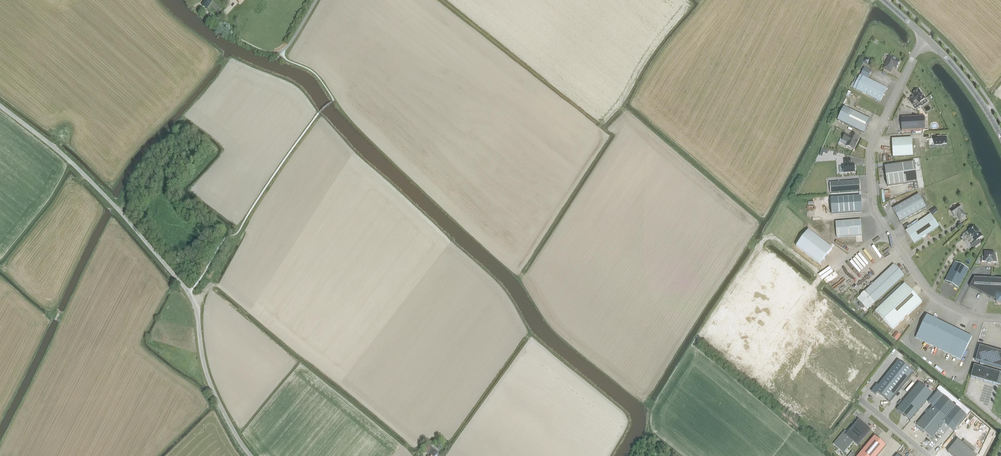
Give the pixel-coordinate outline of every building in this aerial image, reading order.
[(201,5),(207,8),(210,4),(213,0),(205,0),(201,5)] [(901,61),(889,55),(882,69),(891,73),(894,68),(896,69),(900,62),(901,61)] [(860,75),(868,78),(871,71),(864,67),(860,75)] [(860,75),(853,88),(880,101),(887,88),(860,75)] [(922,93),(919,89),(912,94),(913,96),(908,100),(912,106),(918,102),(919,104),(926,99),(924,95),(923,93),(922,93)] [(844,107),(837,121),(864,134),(871,120),(844,107)] [(924,117),(901,118),(902,131),(925,130),(924,117)] [(845,134),(843,140),(848,143),(846,146),(853,150),(855,146),(856,146),(858,142),(857,141),(859,138),(852,134),(850,137),(845,134)] [(941,137),(933,139),(935,147),(943,145),(943,144),(947,143),(945,137),(941,138),(941,137)] [(912,138),(892,140),(893,158),(913,156),(912,138)] [(854,165),(851,165),(851,159),(844,159),(845,165),(843,165),(843,166),(844,172),(844,173),(855,172),(854,165)] [(887,187),(918,182),(915,162),(884,166),(887,187)] [(830,183),(831,193),(861,191),(860,181),(830,183)] [(926,208),(919,195),(893,209),(900,222),(926,208)] [(862,212),(861,197),(831,199),(832,214),(862,212)] [(954,206),(953,207),(953,208),(953,209),(950,211),(954,217),(957,215),(960,220),(966,216),(963,211),(959,205),(956,207),(955,206),(954,206)] [(930,214),(906,231),(914,244),(939,227),(930,214)] [(837,237),(862,235),(861,220),(836,222),(837,237)] [(982,236),(975,227),(968,232),(975,242),(971,245),(974,248),(981,243),(978,239),(982,236)] [(832,249),(808,230),(796,246),(820,264),(832,249)] [(994,253),(984,252),(984,257),(982,257),(982,256),(981,256),(981,262),(984,262),(984,263),(986,263),(986,264),(991,264),(991,263),(994,263),(994,262),(996,262),(996,263),(995,254),(994,254),(994,253)] [(180,253),(174,259),(179,264),(185,258),(180,253)] [(857,261),(868,268),(872,262),(862,255),(857,261)] [(945,281),(958,288),(968,269),(955,262),(945,281)] [(864,292),(875,303),(904,276),(894,265),(864,292)] [(974,278),(970,287),(995,300),(996,301),(996,303),(1000,303),(1000,279),(974,278)] [(922,302),(905,284),(876,311),(893,330),(922,302)] [(867,310),(875,303),(864,292),(857,299),(860,303),(859,304),(859,306),(861,308),(863,308),(864,307),(867,310)] [(934,335),(940,322),(927,315),(920,329),(925,331),(929,333),(934,335)] [(938,338),(943,340),(945,341),(951,327),(940,322),(934,335),(938,338)] [(945,341),(947,342),(952,344),(956,346),(963,333),(951,327),(945,341)] [(739,363),(752,348),(729,328),(716,344),(739,363)] [(920,340),(925,331),(920,329),(916,338),(920,340)] [(925,342),(929,333),(925,331),(920,340),(925,342)] [(929,344),(934,335),(929,333),(925,342),(929,344)] [(965,351),(972,337),(963,333),(956,346),(961,349),(965,351)] [(934,347),(938,338),(934,335),(929,344),(934,347)] [(938,349),(943,340),(938,338),(934,347),(938,349)] [(947,342),(945,341),(943,340),(938,349),(943,351),(947,342)] [(947,353),(952,344),(947,342),(943,351),(947,353)] [(952,355),(956,346),(952,344),(947,353),(952,355)] [(956,358),(961,349),(956,346),(952,355),(956,358)] [(975,361),(1000,368),(1000,352),(979,346),(975,361)] [(961,360),(965,351),(961,349),(956,358),(961,360)] [(877,386),(871,393),(876,397),(876,396),(887,405),(912,375),(898,363),(878,387),(877,386)] [(997,385),(1000,373),(974,365),(971,377),(997,385)] [(932,394),(919,383),(897,409),(910,420),(932,394)] [(932,407),(916,426),(932,439),(944,423),(954,431),(967,415),(938,392),(928,403),(932,407)] [(871,430),(859,420),(846,435),(843,433),(834,444),(844,452),(853,441),(858,446),(871,430)] [(886,445),(875,435),(857,455),(877,455),(886,445)] [(977,453),(974,450),(975,449),(959,436),(946,451),(952,455),(974,455),(977,453)] [(429,455),(428,455),(436,455),(438,453),(431,447),(430,448),(428,446),(424,452),(426,453),(429,455)]
